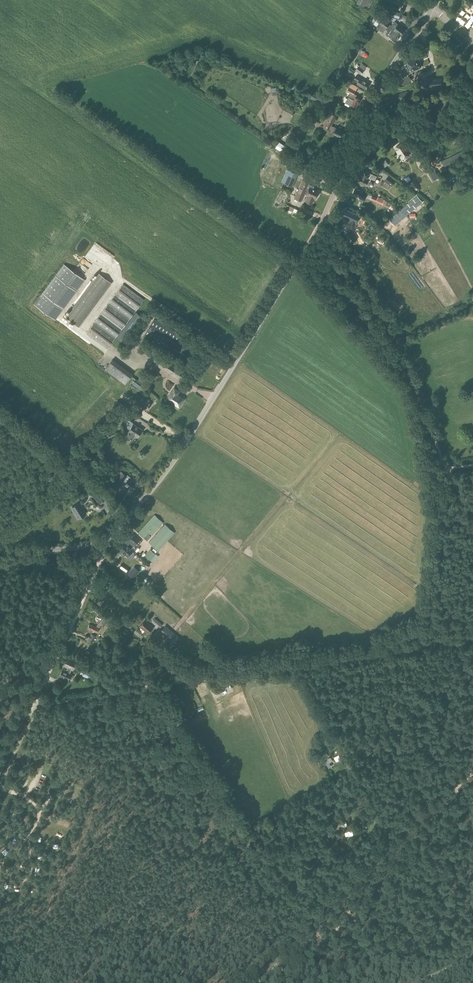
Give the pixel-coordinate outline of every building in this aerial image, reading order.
[(357,3),(369,9),(373,0),(359,0),(357,3)] [(388,9),(386,14),(397,18),(399,19),(401,13),(399,13),(388,9)] [(374,18),(368,25),(371,27),(376,20),(377,20),(380,22),(379,23),(377,27),(380,29),(379,30),(384,33),(384,32),(386,34),(385,34),(389,37),(396,42),(401,35),(405,29),(398,24),(394,22),(392,26),(380,17),(379,18),(376,15),(375,15),(374,18)] [(356,46),(353,50),(360,54),(363,50),(356,46)] [(407,60),(404,61),(405,64),(408,63),(412,71),(420,68),(416,56),(407,60)] [(356,70),(361,74),(364,70),(359,66),(356,70)] [(356,76),(355,79),(359,81),(357,84),(366,89),(369,83),(356,76)] [(409,76),(402,82),(405,85),(412,79),(409,76)] [(428,79),(427,79),(427,80),(427,86),(427,87),(428,87),(430,87),(430,86),(432,86),(432,87),(433,87),(433,86),(434,86),(435,87),(435,86),(437,86),(437,87),(438,87),(438,86),(439,86),(440,86),(442,86),(443,86),(442,85),(444,84),(445,84),(445,83),(444,83),(444,81),(444,80),(443,80),(442,79),(442,78),(441,78),(441,79),(440,79),(439,78),(439,79),(437,79),(436,79),(435,79),(434,79),(432,79),(430,80),(430,79),(429,79),(429,80),(428,80),(428,79)] [(350,93),(346,102),(351,105),(352,104),(356,107),(360,100),(356,97),(357,95),(354,94),(356,90),(349,87),(347,92),(350,93)] [(400,94),(399,96),(400,99),(403,100),(409,98),(410,95),(409,92),(407,91),(400,94)] [(312,92),(310,98),(318,102),(321,95),(312,92)] [(329,113),(323,127),(329,130),(328,131),(342,137),(344,131),(332,126),(336,116),(329,113)] [(279,142),(275,147),(282,151),(283,150),(285,146),(279,142)] [(403,142),(396,147),(400,153),(399,153),(402,158),(410,152),(403,142)] [(463,151),(442,161),(444,166),(463,157),(465,156),(463,151)] [(268,154),(263,168),(265,168),(262,176),(268,178),(276,157),(268,154)] [(386,159),(381,162),(385,168),(390,164),(386,159)] [(284,182),(284,183),(292,187),(298,174),(289,170),(284,182)] [(361,176),(358,182),(366,185),(367,183),(369,185),(370,183),(373,185),(375,181),(374,181),(376,176),(370,174),(370,173),(364,170),(362,176),(361,176)] [(435,170),(429,174),(433,181),(439,177),(435,170)] [(389,175),(385,180),(392,186),(396,181),(389,175)] [(302,179),(294,198),(301,201),(304,193),(308,184),(309,182),(302,179)] [(411,183),(417,191),(418,192),(421,190),(420,188),(421,188),(415,180),(411,183)] [(308,184),(304,193),(306,194),(307,195),(307,197),(306,197),(305,201),(312,204),(313,201),(313,200),(314,198),(315,198),(318,191),(312,189),(313,186),(309,184),(309,185),(308,184)] [(355,188),(353,194),(360,197),(360,199),(364,200),(366,194),(362,193),(363,192),(355,188)] [(373,194),(371,199),(382,204),(384,199),(373,194)] [(417,196),(389,219),(395,226),(422,202),(417,196)] [(346,210),(343,216),(347,218),(348,218),(347,220),(351,221),(351,223),(355,225),(359,215),(346,210)] [(352,232),(346,235),(350,243),(356,239),(352,232)] [(86,265),(80,273),(87,279),(93,272),(89,269),(94,263),(82,254),(78,259),(86,265)] [(106,267),(108,263),(93,255),(91,259),(106,267)] [(34,304),(34,305),(51,317),(56,320),(85,280),(64,264),(34,304)] [(339,276),(338,277),(341,284),(348,281),(350,281),(347,273),(346,270),(339,273),(339,276)] [(330,271),(319,281),(324,286),(333,276),(332,273),(330,271)] [(99,274),(66,318),(79,327),(111,283),(99,274)] [(123,284),(87,333),(107,348),(143,299),(123,284)] [(344,299),(342,301),(358,320),(359,318),(344,299)] [(199,346),(154,319),(143,337),(188,364),(199,346)] [(132,374),(112,359),(105,369),(125,384),(132,374)] [(206,382),(211,375),(207,372),(202,379),(206,382)] [(134,379),(131,383),(140,390),(142,389),(134,383),(136,380),(134,379)] [(174,403),(180,406),(184,399),(177,395),(179,392),(174,389),(172,392),(171,392),(166,400),(173,404),(174,403)] [(152,403),(144,397),(138,404),(146,411),(152,403)] [(142,430),(134,425),(129,432),(130,432),(127,436),(132,440),(133,438),(137,437),(142,430)] [(436,466),(430,468),(433,475),(438,472),(436,466)] [(144,480),(148,475),(145,472),(140,477),(144,480)] [(127,477),(122,473),(115,481),(120,484),(124,480),(126,482),(124,484),(130,489),(135,483),(129,478),(130,477),(128,475),(127,477)] [(106,498),(97,490),(92,495),(101,503),(106,498)] [(86,513),(83,510),(84,509),(82,507),(79,503),(72,508),(74,512),(75,515),(76,515),(78,518),(86,513)] [(96,514),(89,517),(92,524),(99,521),(96,514)] [(163,523),(154,515),(138,532),(147,540),(163,523)] [(174,533),(165,524),(149,542),(159,551),(174,533)] [(135,544),(139,540),(132,534),(128,539),(125,543),(131,548),(135,544)] [(138,550),(141,547),(137,542),(133,546),(138,550)] [(119,549),(127,557),(133,551),(124,543),(119,549)] [(156,554),(149,548),(144,554),(151,559),(156,554)] [(133,578),(139,571),(134,567),(128,574),(133,578)] [(106,616),(98,625),(100,626),(101,625),(103,626),(110,619),(106,616)] [(145,620),(140,627),(148,634),(154,628),(145,620)] [(99,628),(90,624),(88,628),(97,632),(99,628)] [(117,628),(124,635),(128,630),(120,624),(117,628)] [(411,633),(410,626),(394,628),(395,635),(411,633)] [(165,627),(161,632),(171,640),(167,644),(172,648),(180,638),(165,627)] [(87,640),(92,642),(95,636),(91,634),(90,637),(89,637),(87,640)] [(64,666),(68,668),(72,669),(73,670),(77,661),(68,657),(64,666)] [(84,666),(81,672),(82,672),(80,675),(87,677),(88,675),(90,669),(84,666)] [(70,673),(72,669),(68,668),(66,671),(63,670),(60,676),(69,680),(72,674),(70,673)] [(229,681),(222,684),(214,688),(216,694),(231,686),(229,681)] [(53,787),(48,796),(52,799),(58,790),(53,787)]
